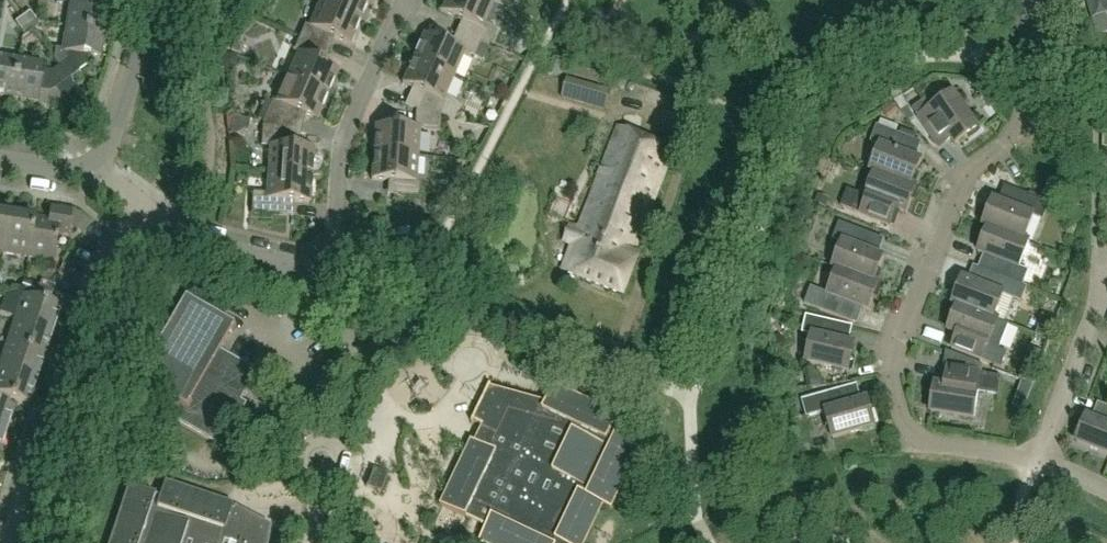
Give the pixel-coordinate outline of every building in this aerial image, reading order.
[(109,0),(70,0),(70,2),(108,8),(109,0)] [(319,3),(360,21),(369,0),(321,0),(319,3)] [(492,5),(481,0),(446,0),(441,12),(461,21),(455,34),(480,44),(480,45),(488,48),(489,49),(496,30),(483,25),(492,5)] [(1093,19),(1106,15),(1106,0),(1088,0),(1093,19)] [(104,33),(108,8),(70,2),(66,27),(104,33)] [(349,46),(360,21),(319,3),(309,27),(305,25),(299,39),(323,49),(329,37),(349,46)] [(39,25),(30,12),(22,17),(32,30),(39,25)] [(32,30),(22,17),(15,23),(25,35),(32,30)] [(100,58),(104,33),(66,27),(62,50),(55,49),(53,60),(59,67),(68,80),(87,67),(88,56),(100,58)] [(454,77),(464,53),(474,58),(480,45),(480,44),(455,34),(450,46),(423,35),(413,60),(454,77)] [(338,71),(318,62),(323,49),(299,39),(293,52),(297,54),(287,78),(327,96),(338,71)] [(480,45),(474,58),(483,62),(489,49),(488,48),(480,45)] [(222,61),(222,63),(222,64),(222,65),(223,66),(224,67),(225,68),(226,69),(227,70),(228,70),(229,70),(231,70),(232,70),(233,69),(234,68),(235,67),(236,66),(236,65),(237,64),(237,63),(237,61),(236,60),(236,59),(235,58),(234,57),(233,56),(232,56),(231,55),(229,55),(228,55),(227,56),(226,56),(225,57),(224,58),(223,59),(222,60),(222,61)] [(18,61),(0,58),(0,97),(12,99),(18,61)] [(445,96),(454,77),(413,60),(402,84),(413,89),(404,108),(415,110),(441,117),(454,121),(459,108),(445,96)] [(68,80),(59,67),(52,72),(43,71),(44,65),(18,61),(12,99),(38,104),(40,92),(50,93),(68,80)] [(568,76),(561,98),(599,109),(605,87),(568,76)] [(317,121),(327,96),(287,78),(276,102),(272,100),(262,122),(289,129),(296,112),(317,121)] [(978,129),(953,93),(931,109),(925,100),(912,109),(940,150),(952,142),(955,145),(978,129)] [(901,96),(894,101),(901,112),(909,107),(901,96)] [(417,156),(419,130),(440,132),(441,117),(415,110),(413,129),(375,126),(373,153),(417,156)] [(879,120),(877,126),(896,133),(898,127),(879,120)] [(312,176),(314,149),(287,147),(289,129),(262,122),(260,146),(269,147),(267,173),(312,176)] [(912,158),(918,142),(896,133),(877,126),(870,143),(880,146),(870,171),(916,189),(916,188),(911,186),(921,161),(912,158)] [(633,253),(672,152),(619,128),(580,230),(571,227),(566,241),(574,244),(564,271),(625,295),(640,256),(633,253)] [(415,182),(417,156),(373,153),(371,180),(393,181),(392,196),(419,197),(420,182),(415,182)] [(906,214),(916,189),(870,171),(875,173),(866,197),(847,190),(841,207),(891,226),(897,211),(906,214)] [(310,203),(312,176),(267,173),(266,194),(252,193),(251,214),(260,214),(287,216),(288,202),(310,203)] [(1043,221),(1050,204),(1009,188),(1002,204),(993,200),(983,226),(1029,244),(1029,243),(1024,241),(1034,217),(1043,221)] [(819,195),(816,204),(826,208),(829,199),(819,195)] [(53,262),(57,234),(68,236),(72,211),(50,208),(48,220),(34,218),(27,258),(53,262)] [(9,214),(0,212),(0,254),(3,254),(9,214)] [(27,258),(34,218),(9,214),(3,254),(27,258)] [(874,255),(880,239),(839,223),(833,240),(842,243),(833,268),(879,286),(879,285),(874,283),(884,258),(874,255)] [(1020,268),(1029,244),(983,226),(988,228),(978,253),(988,257),(982,270),(977,268),(977,269),(1024,286),(1029,272),(1020,268)] [(869,311),(879,286),(833,268),(837,270),(828,294),(811,287),(805,304),(853,323),(859,308),(869,311)] [(994,320),(1003,296),(1022,303),(1028,288),(1024,286),(977,269),(972,282),(963,279),(953,304),(994,320)] [(52,296),(55,286),(41,282),(38,291),(52,296)] [(53,332),(61,308),(22,295),(14,319),(53,332)] [(256,373),(218,351),(232,328),(219,320),(196,307),(184,300),(178,310),(136,382),(149,390),(172,403),(164,415),(215,445),(226,426),(256,373)] [(1009,325),(999,322),(994,320),(953,304),(953,305),(957,307),(948,332),(957,335),(952,349),(1002,369),(1008,354),(999,350),(1009,325)] [(855,345),(845,343),(849,326),(806,316),(802,334),(812,336),(806,362),(849,372),(855,345)] [(45,356),(53,332),(14,319),(7,343),(45,356)] [(45,356),(7,343),(0,363),(0,368),(38,380),(45,356)] [(38,380),(0,368),(0,395),(30,405),(38,380)] [(974,420),(978,393),(999,396),(1002,378),(948,370),(945,387),(935,385),(931,413),(974,420)] [(1022,380),(1017,392),(1028,396),(1032,384),(1022,380)] [(612,510),(643,445),(613,431),(620,416),(555,385),(546,403),(491,388),(492,386),(490,385),(472,424),(473,424),(474,423),(483,427),(475,443),(471,441),(471,443),(472,444),(443,505),(441,504),(440,506),(478,524),(487,528),(480,542),(481,542),(585,542),(602,505),(612,510)] [(875,427),(868,400),(858,403),(853,387),(802,401),(807,418),(826,413),(833,439),(875,427)] [(14,409),(0,404),(0,431),(6,433),(14,409)] [(1103,405),(1097,421),(1087,417),(1077,443),(1106,455),(1106,406),(1103,405)] [(365,491),(378,496),(385,479),(372,474),(365,491)] [(268,527),(250,518),(231,510),(233,505),(164,482),(159,497),(127,487),(109,542),(266,542),(268,527)]
